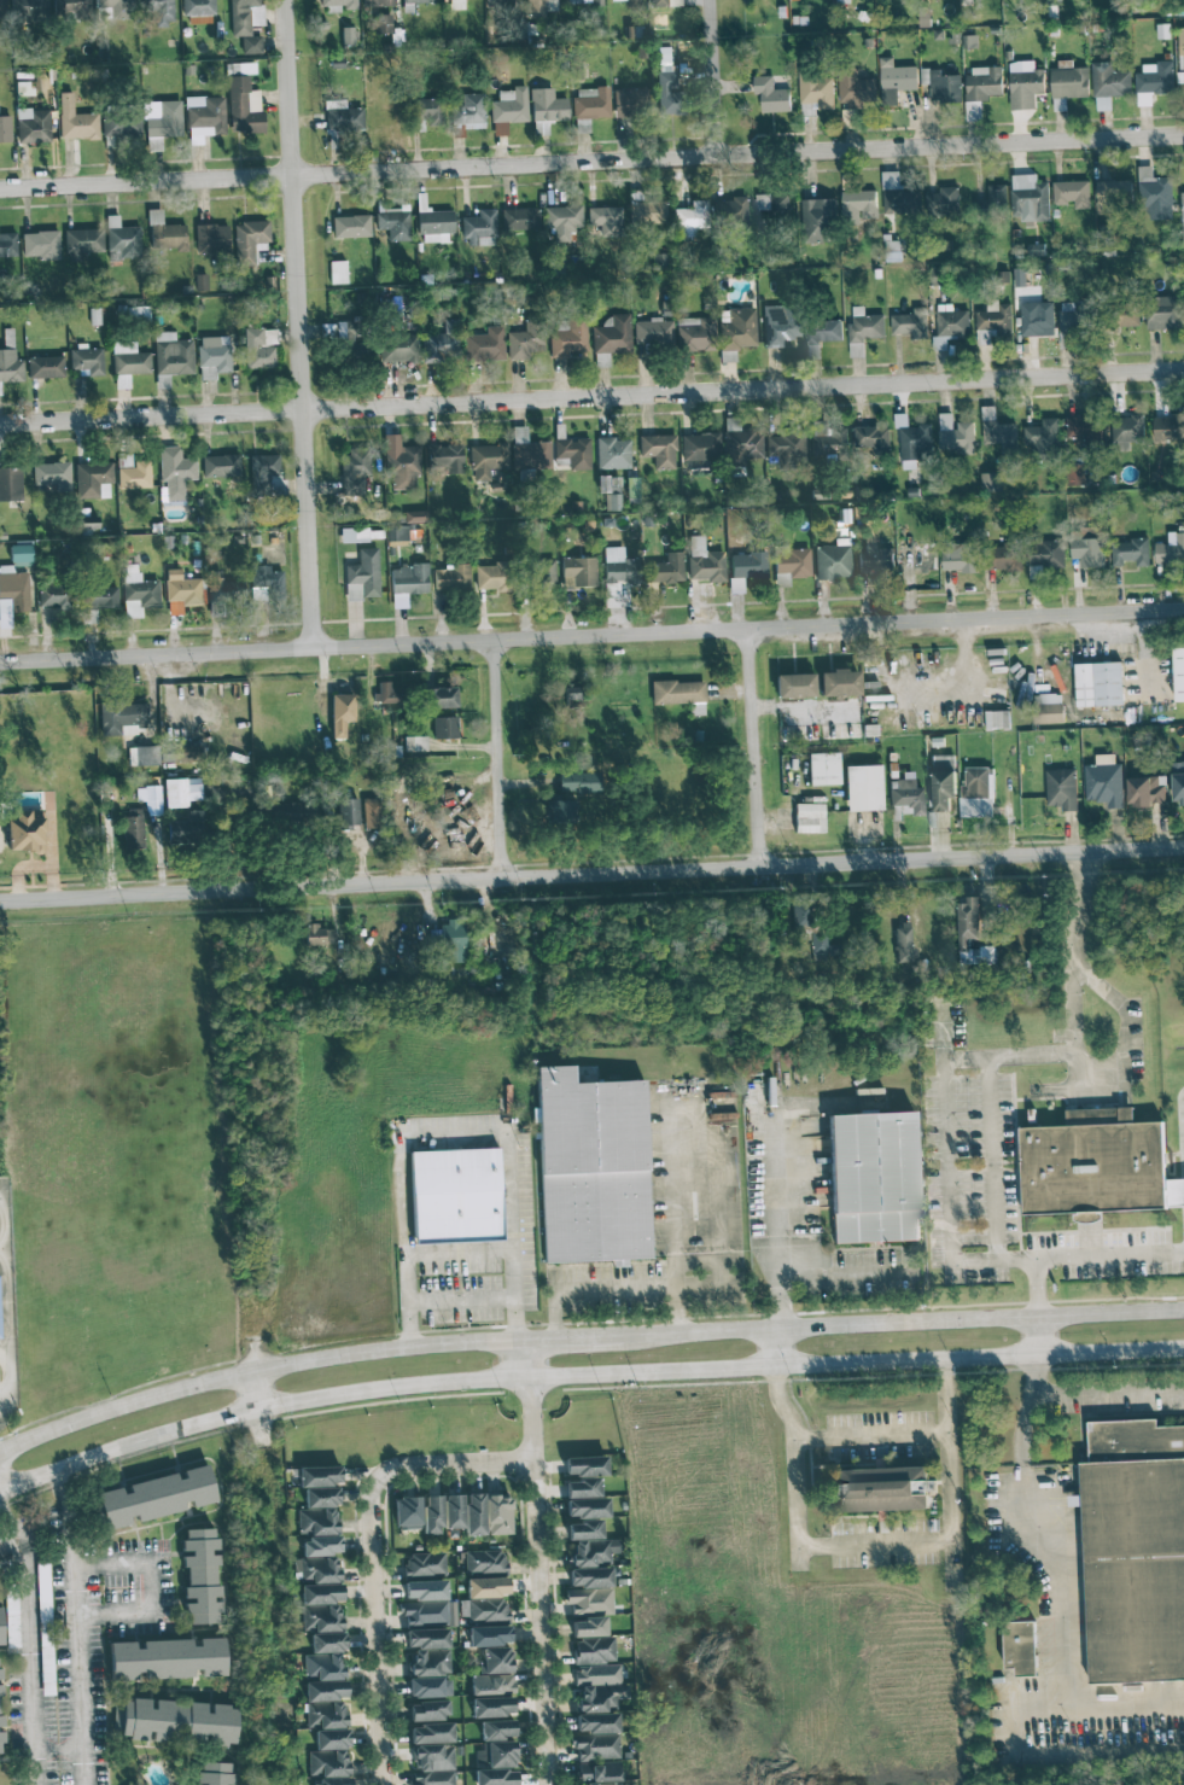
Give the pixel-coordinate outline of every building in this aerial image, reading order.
[(54,17),(91,16),(91,0),(53,0),(54,17)] [(183,24),(214,23),(213,0),(183,0),(183,24)] [(241,36),(241,54),(261,53),(261,36),(250,36),(250,26),(261,25),(261,0),(230,0),(230,36),(241,36)] [(341,13),(341,9),(356,9),(356,0),(321,0),(321,13),(341,13)] [(450,9),(464,9),(464,0),(449,0),(450,9)] [(527,18),(545,17),(545,0),(526,0),(527,18)] [(376,33),(391,33),(391,14),(375,15),(376,33)] [(355,27),(341,27),(341,44),(356,44),(355,27)] [(684,114),(684,90),(676,90),(676,71),(670,71),(669,47),(658,47),(658,114),(684,114)] [(880,57),(882,105),(899,104),(899,90),(918,89),(917,66),(893,67),(893,57),(880,57)] [(1044,68),(1035,69),(1035,60),(1009,61),(1010,110),(1035,109),(1035,94),(1045,93),(1044,68)] [(1054,111),(1066,111),(1066,97),(1089,97),(1088,67),(1072,68),(1072,60),(1052,60),(1054,111)] [(1131,95),(1131,71),(1113,71),(1113,61),(1093,62),(1094,111),(1111,110),(1111,95),(1131,95)] [(1136,93),(1174,92),(1173,62),(1142,63),(1143,73),(1135,73),(1136,93)] [(967,102),(988,102),(988,95),(1002,95),(1002,66),(967,67),(967,102)] [(960,75),(940,75),(940,69),(920,69),(920,84),(930,84),(930,101),(961,100),(960,75)] [(876,79),(858,79),(858,71),(839,71),(839,102),(849,102),(849,105),(876,105),(876,79)] [(817,109),(834,108),(833,73),(799,74),(800,103),(817,103),(817,109)] [(761,94),(761,112),(791,111),(790,89),(774,89),(773,75),(754,76),(754,94),(761,94)] [(249,76),(227,76),(229,132),(262,131),(261,90),(249,90),(249,76)] [(527,121),(526,85),(513,86),(513,90),(498,91),(498,101),(489,101),(490,124),(494,124),(494,135),(507,135),(506,122),(527,121)] [(573,88),(574,117),(578,117),(578,131),(589,131),(589,118),(609,117),(609,87),(573,88)] [(553,99),(553,88),(530,89),(531,121),(568,120),(567,98),(553,99)] [(647,89),(613,90),(614,116),(648,116),(647,89)] [(72,92),(59,93),(60,138),(98,138),(98,113),(73,114),(72,92)] [(462,129),(484,128),(484,93),(461,94),(461,106),(451,106),(451,137),(462,137),(462,129)] [(202,135),(225,134),(223,96),(186,97),(187,145),(202,144),(202,135)] [(442,123),(443,99),(415,99),(414,123),(442,123)] [(180,100),(144,102),(146,147),(161,147),(160,137),(182,136),(180,100)] [(325,128),(362,129),(362,108),(339,108),(339,107),(325,106),(325,128)] [(16,143),(50,142),(49,108),(16,109),(16,143)] [(101,113),(102,137),(141,136),(140,112),(101,113)] [(11,142),(10,116),(0,116),(0,142),(11,142)] [(548,134),(548,122),(534,122),(534,134),(548,134)] [(921,213),(921,191),(900,192),(900,171),(883,171),(883,213),(921,213)] [(1048,182),(1037,182),(1037,174),(1012,175),(1014,220),(1049,220),(1048,182)] [(1171,179),(1139,180),(1140,205),(1149,205),(1149,219),(1172,219),(1171,179)] [(1096,181),(1097,212),(1132,211),(1131,180),(1096,181)] [(1090,208),(1089,181),(1053,181),(1053,204),(1075,203),(1075,208),(1090,208)] [(987,185),(988,197),(975,198),(976,216),(1007,215),(1006,184),(987,185)] [(959,215),(958,186),(938,187),(939,193),(928,193),(928,215),(959,215)] [(877,190),(842,191),(843,221),(861,221),(861,218),(877,218),(877,190)] [(451,209),(425,210),(424,193),(417,194),(418,243),(452,242),(451,209)] [(756,212),(789,213),(790,195),(756,194),(756,212)] [(747,220),(746,198),(715,198),(715,221),(747,220)] [(835,243),(835,199),(806,198),(805,242),(835,243)] [(665,224),(666,202),(629,200),(628,223),(665,224)] [(707,200),(690,200),(691,208),(675,209),(675,237),(694,237),(694,227),(708,227),(707,200)] [(545,206),(545,227),(552,227),(552,242),(571,242),(571,227),(582,227),(582,206),(545,206)] [(621,206),(587,207),(588,225),(599,225),(600,236),(622,236),(621,206)] [(387,241),(409,240),(408,207),(375,208),(375,229),(387,229),(387,241)] [(186,225),(162,225),(162,209),(149,209),(150,250),(186,249),(186,225)] [(463,246),(496,245),(494,209),(478,210),(478,217),(462,217),(463,246)] [(538,231),(538,210),(501,209),(500,229),(538,231)] [(141,259),(140,226),(119,227),(119,215),(106,215),(108,260),(141,259)] [(331,216),(332,238),(370,237),(369,215),(331,216)] [(256,265),(256,249),(268,249),(268,221),(234,222),(235,266),(256,265)] [(195,225),(196,254),(229,253),(228,224),(195,225)] [(102,229),(64,230),(65,260),(81,259),(81,252),(103,252),(102,229)] [(59,231),(22,232),(22,258),(59,258),(59,231)] [(0,233),(0,257),(16,257),(16,233),(0,233)] [(884,241),(884,261),(901,261),(900,241),(884,241)] [(346,283),(345,261),(329,261),(330,283),(346,283)] [(1183,329),(1183,297),(1148,297),(1147,329),(1183,329)] [(1140,301),(1118,301),(1119,327),(1141,326),(1140,301)] [(1021,336),(1054,336),(1053,302),(1021,303),(1021,336)] [(1074,302),(1059,302),(1060,332),(1093,331),(1092,309),(1074,310),(1074,302)] [(990,336),(1012,335),(1011,303),(998,303),(998,311),(976,312),(977,345),(991,345),(990,336)] [(764,305),(763,347),(781,347),(782,338),(796,339),(797,305),(764,305)] [(722,348),(756,347),(755,307),(720,308),(722,348)] [(884,315),(864,316),(864,307),(853,307),(853,323),(848,323),(850,357),(864,357),(864,337),(885,337),(884,315)] [(926,339),(925,307),(913,307),(913,314),(891,315),(891,334),(909,334),(909,340),(926,339)] [(947,350),(947,338),(969,338),(969,310),(937,311),(938,336),(933,336),(933,350),(947,350)] [(630,352),(629,314),(602,315),(603,326),(592,327),(593,367),(609,367),(608,353),(630,352)] [(676,318),(677,352),(715,350),(714,317),(676,318)] [(423,333),(422,360),(455,361),(456,320),(443,319),(443,334),(423,333)] [(633,321),(634,345),(673,343),(672,319),(633,321)] [(542,352),(541,320),(524,321),(524,331),(506,332),(507,359),(528,359),(528,352),(542,352)] [(819,359),(820,340),(842,341),(842,322),(806,321),(805,358),(819,359)] [(586,351),(586,322),(555,322),(554,331),(549,331),(549,356),(568,357),(568,351),(586,351)] [(486,334),(466,335),(467,359),(503,358),(502,326),(485,327),(486,334)] [(275,367),(274,343),(277,343),(276,327),(243,328),(245,369),(275,367)] [(23,359),(14,359),(13,329),(3,329),(4,349),(0,349),(0,381),(23,381),(23,359)] [(154,332),(155,387),(169,387),(168,374),(193,374),(192,339),(175,340),(175,331),(154,332)] [(417,335),(382,334),(381,361),(416,362),(417,335)] [(198,337),(200,380),(215,379),(215,372),(230,372),(229,336),(198,337)] [(150,352),(135,352),(135,341),(113,342),(114,389),(130,388),(129,374),(150,373),(150,352)] [(103,376),(102,348),(86,349),(86,346),(68,346),(69,369),(78,369),(79,376),(103,376)] [(735,350),(719,351),(720,362),(735,362),(735,350)] [(27,378),(63,377),(63,356),(27,357),(27,378)] [(1001,452),(1017,452),(1017,423),(997,424),(996,406),(982,406),(983,443),(1001,443),(1001,452)] [(974,422),(954,422),(954,413),(938,413),(939,453),(974,452),(974,422)] [(932,425),(907,425),(908,414),(898,414),(898,462),(903,462),(903,469),(918,469),(919,452),(931,452),(932,425)] [(1144,415),(1110,416),(1111,448),(1130,447),(1130,442),(1145,441),(1144,415)] [(1154,415),(1153,440),(1183,441),(1183,415),(1154,415)] [(1067,437),(1085,437),(1086,446),(1103,446),(1102,416),(1066,417),(1067,437)] [(1059,418),(1042,418),(1042,426),(1026,426),(1026,448),(1059,448),(1059,418)] [(873,455),(890,455),(889,425),(854,427),(855,446),(873,446),(873,455)] [(551,469),(550,441),(527,442),(526,426),(511,426),(512,470),(551,469)] [(828,436),(812,435),(812,456),(846,457),(847,428),(828,427),(828,436)] [(719,433),(681,433),(681,460),(719,460),(719,433)] [(387,489),(415,488),(414,476),(420,475),(419,446),(400,446),(399,434),(385,434),(387,489)] [(675,434),(638,435),(639,457),(653,457),(653,469),(675,468),(675,434)] [(766,456),(777,456),(777,469),(792,468),(792,461),(805,460),(805,434),(766,435),(766,456)] [(590,470),(589,438),(553,440),(554,458),(567,458),(568,470),(590,470)] [(596,439),(597,469),(630,468),(629,438),(596,439)] [(461,444),(427,445),(427,468),(446,467),(446,474),(462,473),(461,444)] [(471,481),(489,481),(489,469),(508,469),(507,444),(470,445),(471,481)] [(196,458),(181,458),(180,446),(159,447),(160,482),(166,481),(166,500),(184,500),(183,479),(196,478),(196,458)] [(369,475),(370,453),(342,452),(341,493),(363,493),(364,475),(369,475)] [(133,455),(119,453),(117,465),(131,467),(133,455)] [(202,477),(240,476),(239,455),(202,456),(202,477)] [(151,487),(150,460),(133,461),(134,467),(117,468),(118,488),(151,487)] [(32,463),(33,485),(54,485),(55,492),(70,492),(70,462),(32,463)] [(111,498),(110,463),(75,463),(76,498),(111,498)] [(1085,485),(1084,463),(1070,463),(1071,485),(1085,485)] [(20,499),(21,468),(0,467),(0,499),(20,499)] [(1001,472),(981,473),(981,492),(1002,491),(1001,472)] [(619,476),(597,476),(597,492),(605,492),(605,511),(620,510),(619,476)] [(405,522),(427,521),(426,511),(405,512),(405,522)] [(408,540),(407,525),(387,526),(387,541),(408,540)] [(339,528),(340,543),(369,542),(368,527),(339,528)] [(1154,544),(1155,563),(1183,562),(1183,533),(1175,533),(1175,543),(1154,544)] [(689,580),(724,579),(724,551),(704,551),(704,535),(688,536),(689,580)] [(859,571),(893,570),(893,548),(875,549),(874,536),(864,536),(865,552),(858,552),(859,571)] [(814,546),(815,579),(850,578),(849,538),(835,539),(835,545),(814,546)] [(1071,559),(1079,559),(1079,567),(1105,566),(1104,538),(1070,539),(1071,559)] [(1149,566),(1149,538),(1129,538),(1130,542),(1111,543),(1112,562),(1136,562),(1136,566),(1149,566)] [(1029,566),(1065,565),(1064,541),(1029,541),(1029,566)] [(1019,569),(1018,543),(990,544),(991,570),(1019,569)] [(10,544),(11,566),(32,565),(31,544),(10,544)] [(942,572),(978,571),(978,544),(942,545),(942,572)] [(604,582),(628,582),(628,584),(640,584),(639,558),(623,558),(623,546),(603,547),(604,582)] [(378,548),(358,548),(358,564),(344,565),(345,599),(379,598),(378,548)] [(810,577),(809,548),(774,549),(774,586),(788,586),(788,578),(810,577)] [(648,592),(659,592),(659,583),(683,583),(682,551),(665,552),(665,562),(647,563),(648,592)] [(730,593),(743,593),(743,577),(766,577),(766,553),(729,554),(730,593)] [(555,588),(554,559),(530,560),(531,588),(555,588)] [(158,580),(138,580),(138,564),(123,565),(124,618),(141,617),(141,608),(159,607),(158,580)] [(433,569),(434,591),(469,589),(468,564),(450,564),(450,569),(433,569)] [(475,590),(506,589),(506,564),(475,565),(475,590)] [(13,572),(13,565),(0,566),(0,599),(11,599),(11,612),(29,611),(28,572),(13,572)] [(269,565),(250,565),(251,601),(283,600),(282,571),(270,572),(269,565)] [(390,566),(391,594),(428,593),(427,565),(390,566)] [(201,578),(180,579),(180,569),(166,569),(166,615),(182,615),(182,605),(201,605),(201,578)] [(243,581),(208,582),(209,603),(244,602),(243,581)] [(39,608),(69,609),(69,584),(40,583),(39,608)] [(117,586),(84,587),(85,622),(96,621),(96,608),(117,607),(117,586)] [(223,603),(208,604),(209,615),(224,615),(223,603)] [(1174,647),(1176,702),(1183,701),(1183,647),(1174,647)] [(1124,705),(1122,662),(1075,663),(1077,707),(1124,705)] [(859,695),(859,670),(819,671),(820,696),(859,695)] [(813,674),(776,675),(776,698),(814,697),(813,674)] [(650,682),(651,704),(704,702),(704,680),(650,682)] [(400,702),(400,691),(391,691),(390,681),(375,681),(376,703),(400,702)] [(456,707),(455,687),(427,688),(427,708),(456,707)] [(578,724),(578,687),(565,687),(565,724),(578,724)] [(353,694),(330,694),(331,739),(344,738),(344,721),(354,721),(353,694)] [(1063,694),(1034,694),(1035,724),(1064,723),(1063,694)] [(120,736),(120,727),(147,726),(146,703),(98,704),(99,737),(120,736)] [(688,714),(703,714),(703,703),(688,703),(688,714)] [(1010,728),(1010,711),(985,711),(986,729),(1010,728)] [(433,739),(458,738),(457,716),(432,717),(433,739)] [(427,750),(426,736),(404,736),(404,751),(427,750)] [(159,746),(128,747),(128,766),(160,764),(159,746)] [(808,753),(809,785),(839,784),(838,753),(808,753)] [(1085,765),(1086,801),(1107,801),(1107,808),(1123,807),(1122,763),(1115,763),(1114,754),(1096,754),(1096,765),(1085,765)] [(956,798),(955,755),(933,755),(934,812),(951,811),(951,798),(956,798)] [(1183,801),(1183,761),(1172,761),(1173,801),(1183,801)] [(882,810),(880,765),(844,766),(846,811),(882,810)] [(994,816),(993,767),(965,767),(965,784),(960,785),(960,816),(994,816)] [(1077,810),(1076,769),(1046,770),(1047,806),(1061,806),(1061,811),(1077,810)] [(890,805),(901,805),(902,812),(908,812),(908,815),(923,815),(922,787),(914,787),(913,771),(901,772),(902,779),(888,780),(890,805)] [(559,792),(600,791),(600,773),(559,774),(559,792)] [(1128,777),(1128,805),(1166,805),(1165,776),(1128,777)] [(200,778),(164,779),(164,807),(187,807),(187,800),(201,800),(200,778)] [(161,815),(160,786),(136,787),(137,801),(145,800),(145,808),(124,809),(126,848),(143,848),(142,816),(161,815)] [(358,798),(336,799),(336,826),(358,825),(358,798)] [(547,799),(546,822),(575,823),(576,800),(547,799)] [(362,800),(363,827),(379,827),(379,800),(362,800)] [(289,806),(275,802),(272,812),(286,815),(289,806)] [(824,803),(794,804),(794,832),(824,832),(824,803)] [(7,850),(42,851),(43,818),(29,818),(30,811),(15,810),(14,820),(8,820),(7,850)] [(168,821),(168,844),(201,843),(200,810),(185,810),(186,821),(168,821)] [(982,940),(981,899),(959,899),(961,964),(996,963),(995,947),(972,947),(972,940),(982,940)] [(334,944),(333,928),(318,929),(318,923),(305,924),(306,945),(334,944)] [(465,923),(442,923),(441,962),(464,963),(465,923)] [(909,924),(895,924),(896,961),(911,960),(909,924)] [(811,958),(836,959),(837,944),(826,944),(826,937),(812,937),(811,958)] [(543,1262),(611,1260),(611,1266),(625,1265),(625,1258),(649,1258),(643,1080),(572,1083),(571,1064),(536,1066),(543,1262)] [(1183,1207),(1183,1178),(1165,1179),(1163,1121),(1135,1121),(1133,1107),(1065,1109),(1066,1125),(1020,1127),(1022,1213),(1183,1207)] [(832,1243),(917,1239),(914,1112),(828,1114),(832,1243)] [(410,1150),(413,1243),(501,1239),(498,1148),(410,1150)] [(1156,1425),(1156,1418),(1087,1421),(1089,1462),(1081,1462),(1089,1682),(1183,1679),(1183,1425),(1156,1425)] [(571,1615),(612,1613),(610,1563),(620,1562),(619,1539),(602,1539),(601,1518),(608,1517),(608,1497),(599,1497),(598,1477),(607,1476),(606,1456),(564,1458),(565,1478),(567,1520),(568,1542),(570,1588),(564,1588),(565,1603),(571,1603),(571,1615)] [(215,1502),(208,1464),(178,1470),(179,1473),(124,1484),(124,1487),(96,1492),(104,1529),(133,1524),(133,1521),(188,1510),(187,1507),(215,1502)] [(299,1467),(299,1488),(304,1488),(304,1509),(297,1510),(298,1537),(302,1536),(302,1557),(299,1557),(299,1583),(337,1583),(337,1552),(340,1552),(340,1535),(335,1535),(335,1505),(338,1505),(338,1485),(340,1485),(340,1466),(299,1467)] [(929,1509),(928,1493),(934,1493),(934,1480),(928,1480),(927,1466),(830,1469),(832,1498),(834,1498),(835,1511),(929,1509)] [(464,1535),(484,1535),(483,1493),(464,1493),(464,1535)] [(443,1529),(463,1528),(462,1495),(443,1495),(443,1529)] [(419,1496),(394,1497),(395,1528),(420,1528),(419,1496)] [(442,1534),(441,1496),(423,1496),(424,1534),(442,1534)] [(512,1534),(511,1496),(485,1496),(486,1535),(512,1534)] [(184,1624),(219,1623),(219,1599),(220,1599),(220,1585),(217,1585),(216,1552),(216,1528),(182,1529),(183,1554),(182,1554),(182,1566),(187,1566),(187,1585),(183,1586),(184,1624)] [(464,1551),(465,1573),(504,1572),(504,1549),(464,1551)] [(445,1576),(444,1552),(404,1553),(405,1577),(445,1576)] [(41,1695),(53,1695),(49,1563),(36,1563),(41,1695)] [(508,1578),(466,1578),(466,1597),(508,1597),(508,1578)] [(404,1581),(405,1601),(399,1601),(399,1615),(406,1615),(406,1626),(456,1625),(456,1601),(446,1601),(446,1580),(404,1581)] [(339,1631),(338,1601),(342,1601),(342,1585),(300,1585),(301,1632),(339,1631)] [(4,1594),(7,1648),(18,1647),(16,1594),(4,1594)] [(459,1620),(506,1619),(506,1599),(459,1600),(459,1620)] [(606,1636),(605,1617),(571,1619),(572,1637),(606,1636)] [(1005,1668),(1015,1668),(1015,1675),(1037,1675),(1036,1621),(1004,1622),(1005,1668)] [(468,1646),(511,1645),(510,1625),(468,1627),(468,1646)] [(450,1672),(448,1628),(405,1630),(406,1649),(408,1649),(409,1677),(439,1675),(439,1672),(450,1672)] [(310,1633),(311,1654),(304,1654),(304,1677),(316,1677),(316,1680),(342,1680),(341,1650),(345,1650),(344,1632),(310,1633)] [(576,1664),(615,1662),(614,1637),(575,1638),(576,1664)] [(225,1675),(224,1638),(194,1638),(194,1639),(138,1640),(138,1641),(109,1642),(110,1679),(136,1679),(136,1678),(196,1676),(196,1675),(225,1675)] [(480,1647),(481,1673),(511,1672),(510,1646),(480,1647)] [(471,1693),(513,1692),(513,1675),(470,1676),(471,1693)] [(408,1679),(409,1697),(451,1696),(450,1677),(408,1679)] [(305,1682),(306,1728),(343,1727),(342,1697),(347,1697),(346,1681),(305,1682)] [(471,1698),(472,1717),(513,1716),(513,1697),(471,1698)] [(235,1743),(236,1706),(208,1705),(208,1703),(151,1701),(151,1699),(123,1698),(123,1706),(114,1706),(113,1735),(149,1737),(149,1739),(235,1743)] [(410,1720),(448,1719),(447,1701),(409,1702),(410,1720)] [(514,1720),(480,1721),(480,1740),(514,1740),(514,1720)] [(411,1724),(411,1744),(452,1743),(452,1723),(411,1724)] [(347,1776),(346,1747),(349,1747),(348,1729),(314,1730),(315,1751),(307,1751),(308,1777),(347,1776)] [(578,1735),(578,1761),(595,1761),(595,1758),(619,1757),(618,1734),(578,1735)] [(516,1768),(515,1768),(515,1741),(477,1742),(478,1762),(489,1761),(489,1769),(474,1770),(475,1784),(516,1784),(516,1768)] [(452,1744),(412,1745),(413,1775),(408,1775),(409,1784),(454,1784),(452,1744)] [(232,1763),(198,1762),(197,1784),(230,1784),(232,1763)] [(578,1763),(578,1782),(620,1781),(619,1762),(578,1763)]
